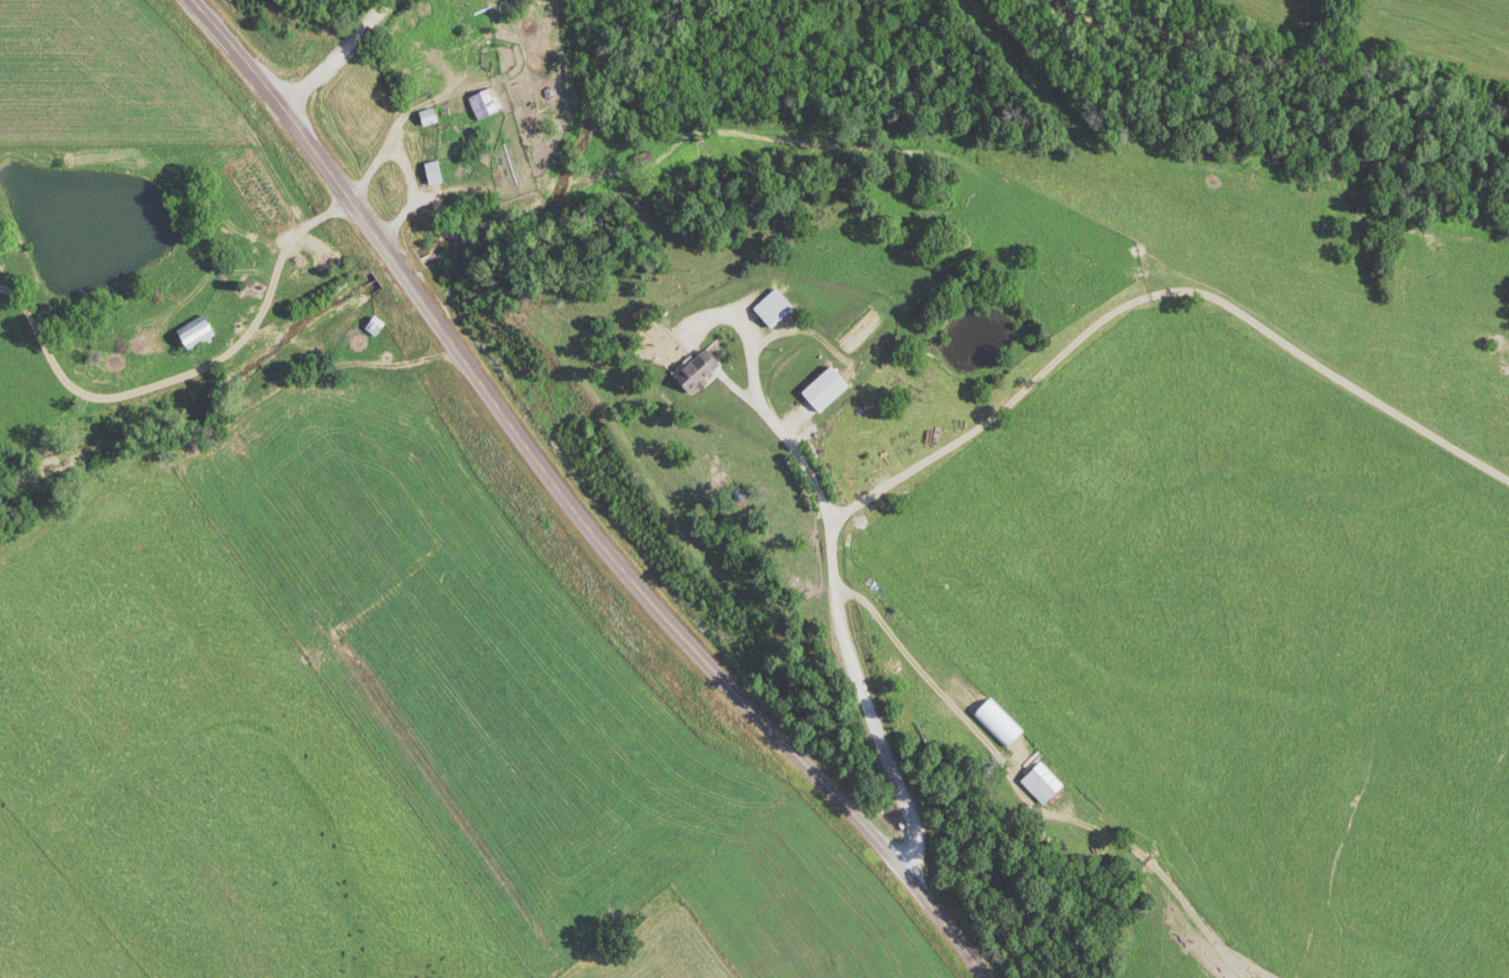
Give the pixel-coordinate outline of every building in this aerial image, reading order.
[(481,122),(505,110),(494,88),(470,101),(481,122)] [(428,128),(443,121),(436,108),(422,115),(428,128)] [(430,186),(447,185),(446,172),(470,170),(469,160),(428,163),(430,186)] [(798,309),(780,289),(756,310),(774,330),(798,309)] [(220,335),(207,314),(180,331),(193,352),(220,335)] [(377,337),(384,328),(375,322),(368,330),(377,337)] [(676,378),(694,395),(724,364),(706,347),(676,378)] [(805,394),(823,414),(853,388),(835,367),(805,394)] [(1047,808),(1067,787),(1043,763),(1023,784),(1047,808)]
